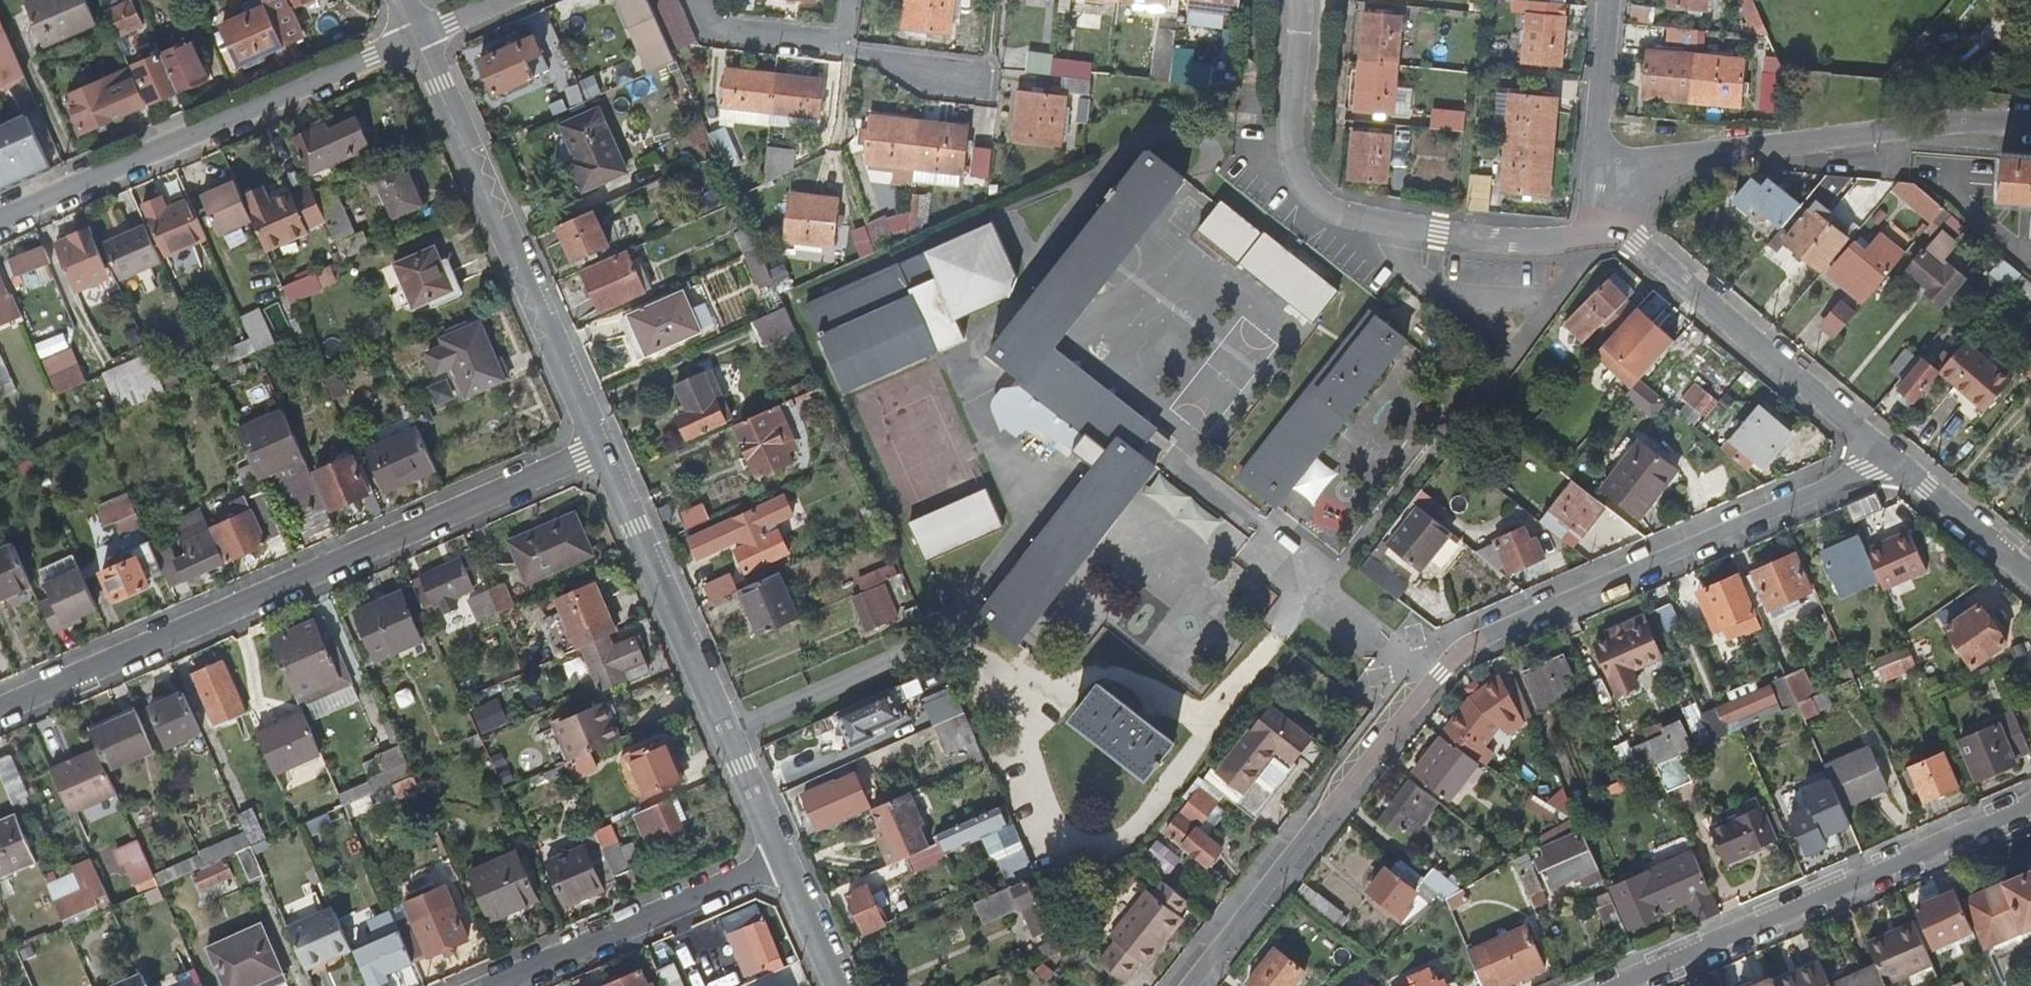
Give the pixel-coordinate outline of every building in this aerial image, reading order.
[(25,8),(42,48),(97,26),(86,0),(43,0),(25,8)] [(245,5),(250,17),(266,10),(262,0),(256,0),(245,5)] [(266,10),(284,50),(302,42),(290,13),(317,1),(319,0),(262,0),(266,10)] [(651,79),(677,68),(674,60),(647,0),(629,0),(619,5),(631,32),(637,30),(646,50),(640,53),(651,79)] [(674,60),(697,50),(675,0),(647,0),(674,60)] [(904,34),(951,39),(952,28),(955,4),(956,0),(907,0),(904,34)] [(1059,15),(1070,16),(1072,0),(1060,0),(1059,15)] [(1119,4),(1169,10),(1170,0),(1119,0),(1119,4)] [(1190,12),(1189,26),(1225,31),(1226,16),(1238,18),(1240,0),(1191,0),(1190,12)] [(1668,8),(1705,11),(1706,0),(1669,0),(1668,8)] [(1529,2),(1518,1),(1517,14),(1528,15),(1529,2)] [(1560,67),(1566,5),(1529,2),(1528,15),(1525,49),(1520,49),(1520,64),(1560,67)] [(955,4),(952,28),(958,28),(961,5),(955,4)] [(107,16),(113,30),(118,41),(143,29),(132,6),(107,16)] [(1632,6),(1631,21),(1652,24),(1654,8),(1632,6)] [(239,70),(284,50),(266,10),(250,17),(221,29),(239,70)] [(1361,61),(1398,64),(1402,22),(1365,18),(1361,61)] [(26,80),(0,21),(0,89),(1,91),(26,80)] [(1159,29),(1153,82),(1171,84),(1173,65),(1175,48),(1177,31),(1159,29)] [(1699,38),(1669,36),(1668,48),(1698,51),(1699,38)] [(549,73),(535,42),(483,65),(497,97),(549,73)] [(194,46),(164,59),(179,94),(210,81),(194,46)] [(1173,65),(1171,84),(1210,88),(1211,69),(1195,67),(1197,50),(1175,48),(1173,65)] [(1644,101),(1693,105),(1697,56),(1648,52),(1644,101)] [(1029,55),(1027,75),(1052,77),(1053,62),(1053,60),(1053,57),(1029,55)] [(1697,56),(1693,105),(1742,109),(1745,61),(1697,56)] [(1985,92),(2002,66),(1988,58),(1978,73),(1967,90),(1985,92)] [(179,94),(164,59),(138,71),(153,106),(179,94)] [(1053,62),(1052,77),(1055,78),(1071,80),(1084,81),(1090,82),(1090,76),(1093,76),(1094,65),(1053,60),(1053,62)] [(1393,117),(1398,64),(1361,61),(1355,114),(1393,117)] [(83,136),(148,108),(132,72),(68,100),(83,136)] [(766,114),(771,78),(725,72),(723,83),(719,82),(717,100),(722,101),(720,109),(723,110),(766,114)] [(1758,110),(1779,113),(1782,79),(1761,77),(1758,110)] [(823,84),(771,78),(766,114),(819,120),(823,84)] [(1082,94),(1084,81),(1071,80),(1055,78),(1054,90),(1082,94)] [(581,87),(589,107),(604,100),(596,81),(581,87)] [(1495,121),(1507,122),(1510,97),(1532,99),(1532,93),(1497,90),(1495,121)] [(1507,122),(1505,144),(1553,148),(1557,101),(1532,99),(1510,97),(1507,122)] [(1018,146),(1067,153),(1072,105),(1023,99),(1018,146)] [(555,121),(569,115),(564,104),(550,111),(555,121)] [(766,114),(723,110),(721,124),(764,128),(766,114)] [(1466,134),(1468,115),(1439,112),(1438,131),(1466,134)] [(766,114),(764,128),(819,133),(819,120),(766,114)] [(625,177),(598,117),(562,132),(577,165),(571,169),(583,195),(625,177)] [(19,187),(52,173),(28,119),(0,131),(0,143),(19,187)] [(880,169),(912,173),(918,127),(872,121),(867,168),(880,169)] [(325,129),(296,142),(312,177),(368,153),(356,123),(327,135),(325,129)] [(918,127),(912,173),(963,179),(965,179),(970,133),(918,127)] [(739,160),(732,143),(727,131),(709,139),(714,151),(718,161),(726,177),(743,169),(739,160)] [(1408,169),(1410,141),(1354,135),(1350,183),(1387,187),(1388,167),(1408,169)] [(19,187),(0,143),(0,196),(19,187)] [(1553,148),(1505,144),(1503,160),(1498,160),(1497,179),(1502,180),(1500,194),(1549,198),(1553,148)] [(789,152),(762,148),(757,183),(787,169),(789,152)] [(981,182),(984,154),(977,153),(975,182),(981,182)] [(1183,185),(1148,156),(988,357),(1020,383),(1011,393),(1009,390),(1000,392),(1000,399),(994,398),(994,409),(990,414),(1002,423),(1002,430),(1010,429),(1010,435),(1016,435),(1018,437),(1023,431),(1028,435),(1033,429),(1057,448),(1060,446),(1068,453),(1085,436),(1108,453),(979,617),(1015,647),(1154,470),(1150,467),(1167,445),(1151,432),(1150,419),(1138,421),(1117,405),(1116,391),(1101,393),(1082,377),(1082,364),(1068,366),(1052,352),(1183,185)] [(2003,164),(2000,206),(2030,208),(2030,166),(2003,164)] [(912,173),(880,169),(878,178),(900,180),(898,190),(910,191),(910,187),(912,173)] [(406,171),(379,184),(385,197),(396,223),(424,210),(406,171)] [(963,179),(912,173),(910,187),(961,193),(963,179)] [(1471,176),(1468,209),(1468,211),(1490,213),(1492,179),(1471,176)] [(250,214),(235,180),(218,188),(220,192),(214,195),(203,200),(219,240),(254,224),(250,214)] [(1782,231),(1802,209),(1769,182),(1762,190),(1751,180),(1733,201),(1752,220),(1760,212),(1782,231)] [(1848,182),(1827,180),(1802,209),(1782,231),(1768,248),(1775,255),(1786,243),(1819,273),(1848,242),(1841,236),(1824,221),(1830,215),(1824,209),(1848,182)] [(385,197),(379,184),(368,188),(374,202),(385,197)] [(333,188),(314,196),(327,225),(344,264),(369,253),(362,236),(355,239),(333,188)] [(1923,193),(1917,188),(1906,201),(1912,206),(1923,193)] [(311,189),(292,197),(270,206),(263,190),(248,197),(254,212),(250,214),(254,224),(267,254),(309,235),(308,233),(327,225),(314,196),(311,189)] [(1923,193),(1912,206),(1933,225),(1945,211),(1923,193)] [(922,200),(909,197),(904,232),(903,242),(919,235),(922,200)] [(143,207),(166,259),(206,242),(196,220),(192,222),(185,203),(166,211),(161,198),(143,207)] [(835,250),(840,204),(791,198),(787,244),(798,245),(825,249),(835,250)] [(1952,218),(1945,211),(1933,225),(1925,236),(1932,242),(1952,218)] [(593,215),(557,231),(572,266),(608,251),(593,215)] [(157,252),(141,216),(100,234),(116,272),(157,252)] [(892,221),(875,229),(884,251),(903,242),(904,232),(892,237),(892,221)] [(1841,236),(1848,242),(1858,230),(1851,224),(1841,236)] [(1009,299),(1015,281),(992,226),(805,310),(843,396),(851,393),(933,356),(963,342),(956,324),(1009,299)] [(90,232),(57,246),(76,290),(109,275),(90,232)] [(760,254),(751,234),(738,241),(747,260),(760,254)] [(1957,247),(1942,235),(1910,274),(1924,286),(1921,290),(1943,309),(1966,283),(1943,264),(1957,247)] [(1264,237),(1242,267),(1315,325),(1338,296),(1264,237)] [(1833,273),(1868,302),(1906,258),(1883,238),(1866,256),(1855,248),(1833,273)] [(824,258),(825,249),(798,245),(797,255),(824,258)] [(43,252),(7,268),(15,288),(22,285),(28,282),(56,271),(47,250),(43,252)] [(436,252),(393,270),(412,312),(432,303),(435,311),(459,300),(462,296),(448,265),(443,267),(436,252)] [(1719,258),(1711,252),(1705,259),(1712,265),(1719,258)] [(760,254),(747,260),(762,293),(775,287),(772,282),(760,254)] [(1996,262),(1990,258),(1984,266),(1990,271),(1996,262)] [(333,269),(329,260),(320,263),(324,272),(331,269),(333,269)] [(645,295),(629,260),(586,279),(601,315),(645,295)] [(2003,261),(1987,280),(2006,296),(2013,287),(2022,277),(2003,261)] [(337,285),(331,269),(324,272),(283,290),(289,305),(337,285)] [(56,271),(28,282),(30,288),(40,284),(44,294),(63,286),(56,271)] [(1828,279),(1863,308),(1868,302),(1833,273),(1828,279)] [(1615,275),(1610,280),(1630,300),(1636,295),(1615,275)] [(784,277),(772,282),(775,287),(779,298),(791,293),(784,277)] [(2022,277),(2013,287),(2030,302),(2030,284),(2022,277)] [(17,308),(14,309),(0,279),(0,331),(23,321),(17,308)] [(1630,300),(1610,280),(1566,325),(1586,343),(1630,300)] [(22,285),(15,288),(18,295),(25,292),(22,285)] [(685,300),(633,321),(649,359),(701,337),(685,300)] [(1822,326),(1836,339),(1855,318),(1839,305),(1822,326)] [(1676,345),(1639,310),(1603,349),(1641,383),(1676,345)] [(260,313),(241,322),(255,354),(274,344),(260,313)] [(764,353),(797,339),(786,313),(753,328),(764,353)] [(1372,317),(1241,483),(1275,512),(1407,345),(1372,317)] [(303,337),(296,320),(289,324),(295,340),(303,337)] [(649,359),(633,321),(624,324),(640,362),(649,359)] [(467,400),(506,382),(498,364),(495,366),(478,329),(448,343),(451,349),(436,355),(444,373),(459,367),(463,378),(458,380),(467,400)] [(2010,386),(1965,345),(1952,360),(1941,373),(1937,378),(1983,416),(2010,386)] [(1641,383),(1603,349),(1594,359),(1632,393),(1641,383)] [(1932,366),(1941,373),(1952,360),(1944,353),(1932,366)] [(1890,375),(1900,383),(1913,367),(1917,362),(1907,354),(1890,375)] [(13,385),(0,355),(0,391),(0,392),(13,385)] [(117,411),(162,390),(155,374),(148,358),(102,378),(106,386),(117,411)] [(387,368),(383,358),(371,363),(375,373),(387,368)] [(1577,370),(1570,363),(1560,374),(1567,381),(1577,370)] [(256,365),(241,371),(246,383),(261,376),(256,365)] [(172,366),(155,374),(162,390),(165,397),(182,389),(179,383),(172,366)] [(1900,383),(1888,397),(1907,414),(1916,403),(1931,385),(1932,384),(1913,367),(1900,383)] [(88,385),(81,369),(52,382),(59,398),(88,385)] [(333,404),(349,396),(340,377),(324,384),(333,404)] [(732,422),(717,387),(708,391),(703,381),(676,392),(686,417),(678,422),(687,443),(732,422)] [(437,411),(456,402),(448,382),(428,391),(437,411)] [(1665,404),(1641,383),(1632,393),(1628,397),(1653,418),(1665,404)] [(18,396),(13,385),(0,392),(5,403),(18,396)] [(224,405),(240,443),(246,456),(253,472),(258,484),(259,485),(285,473),(303,515),(298,517),(308,540),(333,529),(293,439),(286,423),(269,385),(224,405)] [(1698,385),(1683,403),(1690,408),(1687,412),(1697,419),(1713,399),(1698,385)] [(1931,385),(1916,403),(1950,433),(1965,415),(1931,385)] [(165,397),(162,390),(117,411),(119,417),(155,401),(165,397)] [(431,415),(427,406),(410,413),(413,421),(414,423),(431,415)] [(735,431),(742,447),(757,481),(792,465),(789,458),(803,452),(783,409),(735,431)] [(1792,438),(1759,410),(1723,451),(1743,468),(1749,461),(1761,471),(1792,438)] [(431,415),(414,423),(418,431),(419,434),(436,427),(431,415)] [(418,431),(414,423),(413,421),(375,437),(380,448),(418,431)] [(1513,436),(1521,435),(1520,427),(1512,429),(1513,436)] [(388,495),(437,474),(419,434),(418,431),(380,448),(370,453),(388,495)] [(1678,472),(1641,444),(1604,490),(1642,519),(1678,472)] [(240,477),(253,472),(246,456),(233,462),(240,477)] [(371,525),(384,520),(357,460),(317,479),(332,514),(360,502),(371,525)] [(297,518),(298,517),(303,515),(285,473),(259,485),(261,491),(281,481),(297,518)] [(1212,536),(1223,516),(1155,479),(1144,499),(1212,536)] [(207,520),(226,565),(284,541),(267,503),(261,491),(259,485),(258,484),(228,497),(233,508),(207,520)] [(984,484),(905,519),(922,558),(1001,523),(984,484)] [(1604,508),(1573,484),(1549,515),(1580,540),(1604,508)] [(1446,512),(1423,494),(1412,508),(1435,525),(1446,512)] [(1855,524),(1883,511),(1877,496),(1848,508),(1855,524)] [(794,518),(787,501),(690,544),(698,561),(742,541),(746,550),(735,554),(746,576),(788,558),(777,536),(774,537),(770,530),(794,518)] [(139,519),(134,506),(102,520),(108,533),(117,529),(139,519)] [(680,518),(687,534),(711,524),(704,508),(680,518)] [(1415,570),(1444,532),(1435,525),(1412,508),(1383,545),(1390,550),(1415,570)] [(670,510),(660,514),(665,527),(676,523),(670,510)] [(215,547),(201,512),(174,524),(184,546),(204,537),(209,549),(215,547)] [(1572,550),(1580,540),(1549,515),(1540,527),(1572,550)] [(145,532),(139,519),(117,529),(123,541),(145,532)] [(573,520),(545,532),(547,537),(575,525),(573,520)] [(547,537),(545,532),(510,548),(526,587),(590,560),(575,525),(547,537)] [(1910,533),(1867,552),(1885,592),(1928,574),(1910,533)] [(164,576),(170,590),(223,567),(215,547),(209,549),(204,537),(184,546),(189,558),(178,563),(175,557),(174,558),(159,565),(164,576)] [(1517,549),(1511,537),(1495,544),(1495,546),(1475,555),(1499,574),(1507,570),(1509,575),(1540,560),(1532,542),(1517,549)] [(1878,584),(1858,539),(1821,556),(1841,600),(1878,584)] [(1390,550),(1383,545),(1371,560),(1378,565),(1390,550)] [(32,589),(14,548),(0,554),(0,603),(32,589)] [(164,576),(159,565),(155,555),(152,548),(101,570),(117,605),(150,591),(147,584),(164,576)] [(170,548),(155,555),(159,565),(174,558),(170,548)] [(1796,559),(1743,582),(1759,617),(1783,606),(1797,600),(1811,595),(1796,559)] [(1360,574),(1396,602),(1407,588),(1378,565),(1371,560),(1360,574)] [(460,563),(412,585),(431,627),(437,624),(431,610),(473,592),(460,563)] [(857,583),(863,596),(903,578),(898,565),(857,583)] [(40,607),(52,636),(65,630),(63,626),(97,611),(80,572),(45,587),(51,602),(40,607)] [(1763,628),(1759,617),(1757,618),(1740,578),(1707,592),(1724,629),(1742,622),(1747,632),(1749,635),(1763,628)] [(740,596),(760,642),(799,625),(778,579),(740,596)] [(705,593),(712,608),(735,598),(728,582),(705,593)] [(503,587),(489,593),(499,616),(513,610),(503,587)] [(607,640),(615,636),(609,624),(610,623),(595,587),(559,603),(579,652),(583,650),(607,640)] [(897,624),(883,592),(854,605),(864,628),(858,631),(861,639),(867,636),(868,637),(897,624)] [(499,616),(489,593),(470,601),(480,624),(499,616)] [(401,597),(356,616),(377,665),(422,644),(401,597)] [(1690,630),(1705,624),(1695,600),(1680,606),(1690,630)] [(1801,608),(1797,600),(1783,606),(1787,615),(1801,608)] [(2003,643),(1978,606),(1945,628),(1969,665),(2003,643)] [(1655,614),(1666,639),(1681,632),(1670,608),(1655,614)] [(906,619),(911,630),(924,625),(919,613),(906,619)] [(336,677),(294,696),(299,706),(348,684),(320,620),(313,624),(336,677)] [(1643,621),(1624,629),(1627,636),(1608,644),(1595,651),(1616,697),(1636,688),(1630,676),(1662,663),(1643,621)] [(1742,622),(1724,629),(1730,640),(1747,632),(1742,622)] [(1900,627),(1904,638),(1916,629),(1913,622),(1900,627)] [(313,624),(270,642),(294,696),(336,677),(313,624)] [(1627,636),(1624,629),(1606,637),(1608,644),(1627,636)] [(1908,648),(1921,642),(1916,629),(1904,638),(1908,648)] [(607,640),(583,650),(601,694),(648,674),(640,653),(644,651),(639,640),(612,651),(607,640)] [(1912,656),(1915,664),(1931,656),(1924,641),(1921,642),(1908,648),(1909,648),(1912,656)] [(1912,656),(1909,648),(1873,662),(1877,672),(1912,656)] [(1915,664),(1912,656),(1877,672),(1882,684),(1918,670),(1915,664)] [(1570,676),(1562,657),(1524,674),(1540,711),(1565,699),(1558,682),(1570,676)] [(221,665),(193,677),(215,728),(244,715),(221,665)] [(1786,680),(1798,707),(1815,700),(1803,672),(1786,680)] [(1854,682),(1850,672),(1842,676),(1846,686),(1854,682)] [(1790,711),(1798,707),(1786,680),(1778,684),(1790,711)] [(474,681),(460,687),(465,698),(479,692),(474,681)] [(1443,738),(1474,761),(1485,748),(1503,726),(1509,737),(1523,726),(1500,682),(1472,702),(1443,738)] [(1804,720),(1860,695),(1854,682),(1846,686),(1815,700),(1798,707),(1804,720)] [(1925,687),(1931,700),(1941,696),(1935,682),(1925,687)] [(503,685),(488,692),(490,699),(506,692),(503,685)] [(1143,724),(1146,720),(1140,713),(1136,719),(1098,687),(1071,721),(1144,777),(1169,745),(1143,724)] [(1712,744),(1741,732),(1779,715),(1768,692),(1746,701),(1742,691),(1728,697),(1732,706),(1701,720),(1707,733),(1712,744)] [(201,735),(184,696),(151,711),(168,750),(201,735)] [(890,696),(837,720),(852,755),(877,744),(874,738),(903,725),(890,696)] [(931,733),(935,731),(965,718),(958,701),(925,716),(931,733)] [(507,725),(497,703),(473,713),(484,736),(507,725)] [(1694,704),(1683,709),(1692,732),(1704,728),(1694,704)] [(620,743),(604,706),(600,708),(616,745),(620,743)] [(1747,745),(1804,720),(1798,707),(1790,711),(1779,715),(1741,732),(1747,745)] [(551,726),(568,766),(591,756),(616,745),(600,708),(568,722),(567,719),(551,726)] [(1277,753),(1293,765),(1310,742),(1268,710),(1216,778),(1242,799),(1277,753)] [(153,753),(137,715),(91,735),(98,752),(107,773),(153,753)] [(2014,762),(2030,755),(2013,715),(1997,723),(1999,729),(1962,746),(1979,783),(2016,767),(2014,762)] [(947,759),(978,745),(965,718),(935,731),(947,759)] [(305,721),(259,741),(274,776),(321,755),(305,721)] [(1645,734),(1651,748),(1686,733),(1682,724),(1663,733),(1660,728),(1645,734)] [(1689,740),(1686,733),(1651,748),(1630,758),(1622,761),(1629,777),(1693,749),(1689,740)] [(1694,752),(1712,744),(1707,733),(1689,740),(1693,749),(1694,752)] [(467,741),(472,753),(484,748),(482,742),(479,736),(467,741)] [(665,743),(630,759),(647,798),(639,802),(642,807),(644,814),(671,802),(677,800),(672,787),(682,783),(665,743)] [(1478,773),(1439,743),(1416,774),(1454,804),(1468,786),(1478,773)] [(1497,758),(1485,748),(1474,761),(1489,770),(1497,758)] [(1618,751),(1622,761),(1630,758),(1626,748),(1618,751)] [(409,751),(403,754),(408,766),(414,763),(409,751)] [(1827,772),(1840,800),(1844,809),(1889,789),(1872,751),(1827,772)] [(98,752),(51,773),(71,817),(118,796),(107,773),(98,752)] [(403,754),(402,752),(380,762),(387,777),(371,784),(375,795),(393,787),(414,778),(408,766),(403,754)] [(1296,768),(1293,765),(1277,753),(1242,799),(1262,813),(1296,768)] [(591,756),(568,766),(566,767),(569,774),(574,785),(598,774),(591,756)] [(1960,790),(1944,756),(1912,770),(1902,775),(1912,797),(1922,793),(1927,804),(1960,790)] [(1661,781),(1667,795),(1691,784),(1680,758),(1655,769),(1661,781)] [(0,764),(0,779),(13,808),(27,802),(29,801),(11,759),(0,764)] [(569,774),(566,767),(545,776),(548,784),(569,774)] [(1614,787),(1608,790),(1614,802),(1661,781),(1655,769),(1627,781),(1625,782),(1614,787)] [(1484,778),(1478,773),(1468,786),(1475,790),(1484,778)] [(1614,787),(1625,782),(1621,774),(1611,779),(1614,787)] [(400,804),(421,795),(414,778),(393,787),(400,804)] [(819,833),(869,811),(854,781),(834,789),(833,786),(804,799),(810,813),(819,833)] [(1215,807),(1222,798),(1199,781),(1187,797),(1193,801),(1167,836),(1210,870),(1222,853),(1205,839),(1196,832),(1215,807)] [(1783,800),(1792,822),(1809,859),(1829,850),(1826,844),(1851,833),(1829,781),(1783,800)] [(375,795),(371,784),(339,797),(344,809),(375,795)] [(1408,848),(1441,808),(1412,785),(1379,826),(1408,848)] [(881,847),(891,869),(907,862),(929,852),(921,834),(927,830),(912,797),(875,813),(883,832),(888,844),(881,847)] [(1571,822),(1532,797),(1524,808),(1555,831),(1540,840),(1543,846),(1578,826),(1571,822)] [(38,826),(27,802),(13,808),(16,817),(23,832),(38,826)] [(687,839),(671,802),(644,814),(633,819),(645,847),(662,839),(666,849),(687,839)] [(644,814),(642,807),(612,821),(615,827),(633,819),(644,814)] [(1196,832),(1205,839),(1225,815),(1215,807),(1196,832)] [(1011,891),(1037,880),(1006,809),(939,839),(948,858),(984,841),(991,859),(1000,866),(1011,891)] [(1766,818),(1763,811),(1713,833),(1728,866),(1778,845),(1774,836),(1766,818)] [(809,838),(819,833),(810,813),(801,818),(809,838)] [(241,819),(254,848),(266,843),(267,842),(254,814),(241,819)] [(1774,814),(1766,818),(1774,836),(1783,832),(1774,814)] [(0,825),(0,885),(39,867),(23,832),(16,817),(0,825)] [(321,827),(318,820),(298,829),(301,836),(321,827)] [(611,829),(596,835),(599,841),(615,879),(629,873),(626,865),(620,851),(611,829)] [(876,835),(881,847),(888,844),(883,832),(876,835)] [(599,841),(596,835),(583,840),(586,847),(599,841)] [(251,849),(246,836),(199,856),(200,858),(205,869),(225,860),(238,855),(251,849)] [(1551,894),(1599,873),(1583,838),(1544,855),(1546,861),(1538,865),(1551,894)] [(914,879),(950,863),(948,858),(939,839),(933,842),(935,849),(929,852),(907,862),(914,879)] [(604,889),(617,883),(615,879),(599,841),(586,847),(590,859),(552,876),(566,908),(605,890),(604,889)] [(154,879),(138,843),(116,854),(121,868),(130,864),(134,873),(128,875),(134,889),(154,879)] [(269,851),(266,843),(254,848),(251,849),(255,858),(269,851)] [(640,859),(635,846),(620,851),(626,865),(640,859)] [(1168,879),(1179,864),(1158,847),(1147,862),(1168,879)] [(251,849),(238,855),(251,885),(264,878),(255,858),(251,849)] [(516,853),(471,873),(493,922),(522,909),(521,907),(537,899),(516,853)] [(202,871),(205,869),(200,858),(154,879),(159,889),(202,871)] [(1532,872),(1526,858),(1514,865),(1516,871),(1520,878),(1532,872)] [(1697,928),(1721,918),(1695,859),(1672,869),(1697,928)] [(205,869),(202,871),(204,875),(195,879),(201,892),(233,878),(225,860),(205,869)] [(56,906),(102,886),(91,862),(72,871),(74,876),(48,889),(56,906)] [(1436,910),(1444,904),(1445,903),(1420,884),(1397,865),(1391,873),(1385,870),(1369,892),(1376,899),(1370,905),(1400,927),(1405,931),(1401,933),(1403,936),(1436,910)] [(1534,910),(1534,911),(1546,906),(1532,872),(1520,878),(1529,898),(1534,910)] [(1420,884),(1445,903),(1458,895),(1429,874),(1420,884)] [(1967,903),(1987,950),(2030,931),(2030,875),(1967,903)] [(1650,900),(1657,897),(1649,878),(1636,883),(1633,878),(1623,883),(1625,888),(1615,893),(1631,933),(1659,921),(1650,900)] [(112,909),(102,886),(56,906),(66,930),(112,909)] [(1319,899),(1302,886),(1293,898),(1310,911),(1319,899)] [(1189,905),(1164,887),(1154,900),(1148,895),(1111,943),(1116,947),(1102,967),(1124,985),(1127,985),(1142,967),(1147,971),(1185,923),(1180,919),(1189,905)] [(148,900),(150,905),(163,900),(159,889),(146,895),(148,900)] [(849,901),(866,939),(886,930),(869,891),(849,901)] [(1009,898),(1007,893),(971,909),(981,932),(1017,916),(1030,945),(1044,938),(1024,891),(1009,898)] [(1973,931),(1956,891),(1918,906),(1935,947),(1973,931)] [(442,916),(456,910),(448,892),(434,898),(442,916)] [(1461,899),(1458,895),(1445,903),(1444,904),(1448,912),(1463,905),(1461,899)] [(1660,895),(1657,897),(1650,900),(1659,921),(1670,916),(1660,895)] [(1594,903),(1599,914),(1614,907),(1609,896),(1594,903)] [(413,964),(414,966),(431,959),(432,960),(471,943),(456,910),(442,916),(434,898),(410,909),(419,929),(401,937),(413,964)] [(1319,899),(1310,911),(1336,931),(1344,918),(1345,917),(1319,899)] [(1635,955),(1627,937),(1614,907),(1599,914),(1595,916),(1616,963),(1635,955)] [(333,909),(287,930),(305,970),(333,958),(335,961),(353,953),(333,909)] [(1350,922),(1344,918),(1336,931),(1340,935),(1350,922)] [(765,923),(738,935),(756,977),(768,972),(766,966),(781,959),(765,923)] [(1934,966),(1915,924),(1896,934),(1896,937),(1870,950),(1876,962),(1878,967),(1886,985),(1887,985),(1934,966)] [(399,932),(396,925),(372,935),(375,943),(399,932)] [(281,973),(260,926),(208,949),(224,985),(252,985),(281,973)] [(1467,956),(1481,985),(1514,985),(1544,973),(1528,930),(1467,956)] [(399,932),(375,943),(356,951),(371,985),(387,985),(392,983),(389,975),(413,964),(401,937),(399,932)] [(1068,948),(1065,940),(1039,953),(1043,960),(1068,948)] [(1276,952),(1251,985),(1298,985),(1307,975),(1276,952)] [(305,970),(309,979),(337,966),(335,961),(333,958),(305,970)] [(1862,974),(1878,967),(1876,962),(1861,968),(1862,974)] [(657,973),(663,985),(681,985),(672,966),(657,973)] [(1822,966),(1776,985),(1831,985),(1822,966)] [(1878,967),(1862,974),(1835,985),(1886,985),(1878,967)] [(173,985),(188,985),(203,979),(198,968),(170,979),(173,985)] [(1035,978),(1046,985),(1047,985),(1050,983),(1054,985),(1059,985),(1067,977),(1059,971),(1054,977),(1044,969),(1035,978)] [(281,973),(252,985),(278,985),(285,983),(281,973)] [(640,975),(614,985),(645,985),(640,975)] [(1444,985),(1440,985),(1437,982),(1434,982),(1431,978),(1413,985),(1444,985)]
